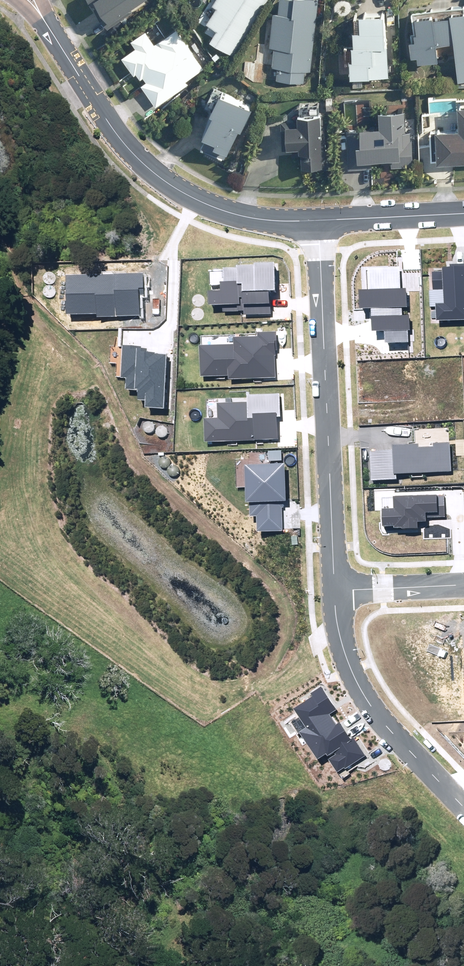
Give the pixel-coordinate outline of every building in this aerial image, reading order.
[(143,0),(88,0),(109,29),(134,12),(131,8),(143,0)] [(232,52),(265,0),(219,0),(206,20),(216,26),(209,37),(232,52)] [(317,0),(279,0),(273,64),(278,65),(277,77),(304,80),(305,68),(311,69),(317,0)] [(458,77),(463,76),(463,6),(449,8),(449,11),(432,13),(432,10),(414,12),(416,28),(414,28),(415,35),(409,36),(411,52),(417,51),(418,58),(437,55),(435,41),(453,39),(458,77)] [(386,70),(383,8),(359,10),(359,24),(351,25),(352,40),(350,40),(351,72),(386,70)] [(136,47),(122,57),(156,107),(189,86),(186,82),(204,70),(177,29),(155,44),(146,30),(131,40),(136,47)] [(253,108),(220,94),(211,115),(214,116),(205,138),(207,138),(202,149),(228,160),(240,130),(243,131),(253,108)] [(459,106),(461,130),(436,132),(438,164),(463,162),(463,106),(459,106)] [(362,130),(347,131),(349,170),(374,168),(374,161),(391,160),(392,167),(414,165),(412,132),(409,132),(407,109),(380,110),(381,128),(362,129),(362,130)] [(330,147),(325,148),(323,111),(296,112),(296,118),(280,119),(282,146),(291,146),(292,153),(301,152),(302,168),(331,167),(330,147)] [(243,311),(244,315),(269,314),(268,290),(276,290),(275,262),(254,262),(254,265),(236,265),(237,267),(223,268),(223,271),(209,271),(209,285),(220,285),(220,290),(208,291),(208,304),(222,304),(222,311),(243,311)] [(463,319),(463,263),(450,264),(450,267),(442,267),(442,271),(432,272),(433,290),(428,291),(429,307),(436,307),(436,321),(463,319)] [(384,330),(384,343),(408,342),(408,330),(410,330),(410,315),(402,315),(402,308),(407,307),(406,288),(400,288),(400,267),(367,268),(368,290),(359,290),(359,308),(371,308),(371,331),(384,330)] [(64,275),(66,314),(97,313),(97,317),(140,316),(140,295),(144,295),(143,272),(64,275)] [(228,375),(228,379),(276,377),(275,355),(276,355),(276,350),(277,350),(276,331),(257,332),(257,336),(234,337),(234,345),(199,346),(200,376),(228,375)] [(141,346),(122,345),(121,378),(125,378),(125,389),(138,390),(137,400),(145,400),(145,407),(163,408),(166,354),(155,354),(155,352),(147,351),(147,348),(141,348),(141,346)] [(204,441),(278,438),(277,417),(280,417),(279,393),(247,395),(247,402),(217,403),(218,417),(204,418),(204,441)] [(369,451),(371,481),(397,479),(397,474),(451,471),(449,442),(433,443),(433,446),(418,447),(417,443),(392,445),(392,450),(369,451)] [(268,450),(269,460),(282,460),(281,450),(268,450)] [(256,516),(257,531),(283,531),(282,507),(284,507),(283,501),(286,501),(285,463),(244,464),(245,502),(249,502),(249,516),(256,516)] [(393,525),(393,527),(402,527),(402,529),(418,528),(418,521),(426,521),(426,518),(445,517),(444,495),(393,497),(394,508),(381,509),(382,526),(393,525)] [(328,759),(337,772),(344,767),(345,769),(365,756),(353,737),(350,739),(339,722),(336,724),(329,714),(336,710),(321,687),(311,694),(312,696),(293,708),(306,728),(299,732),(317,759),(326,754),(327,756),(334,751),(336,754),(328,759)]
